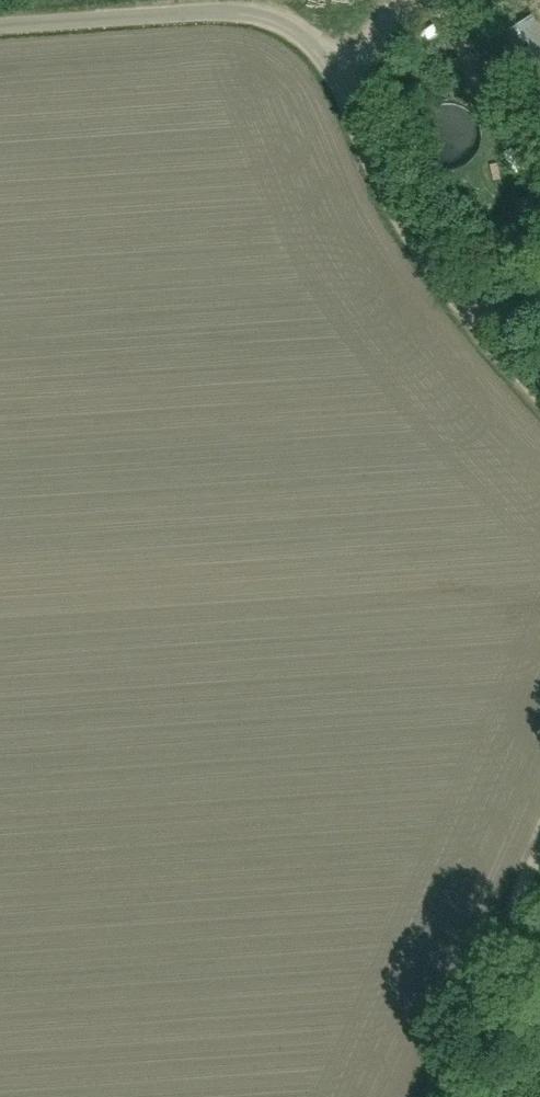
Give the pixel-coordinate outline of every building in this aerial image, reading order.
[(538,15),(508,32),(533,73),(539,68),(539,18),(538,15)]
